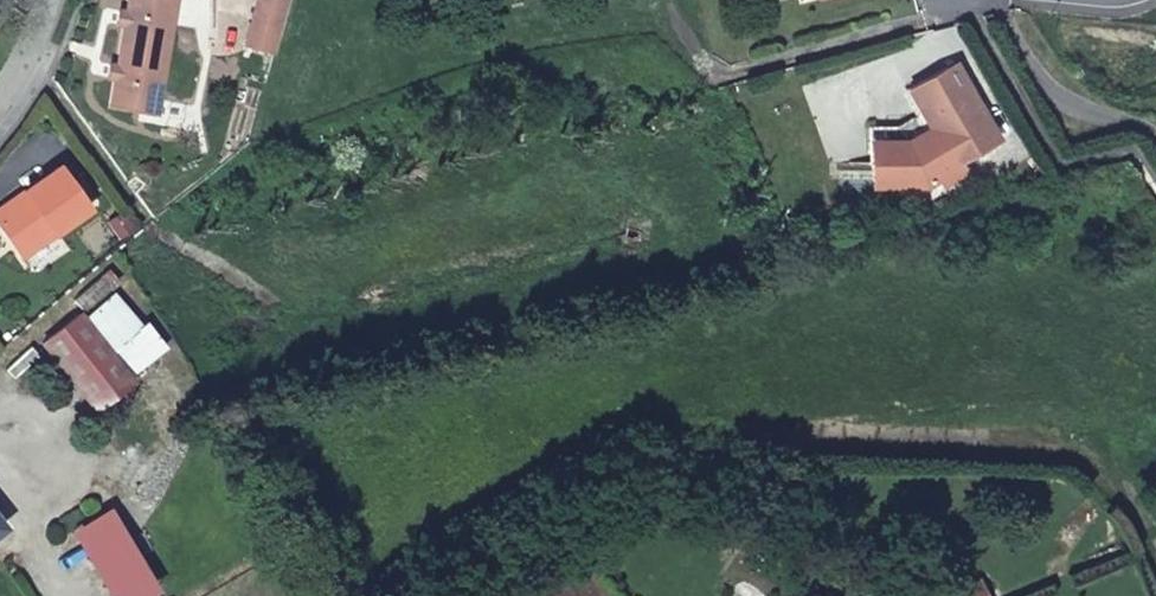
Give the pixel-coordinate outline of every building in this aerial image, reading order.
[(120,15),(117,29),(109,66),(106,82),(101,106),(147,115),(170,0),(123,0),(120,15)] [(285,0),(258,0),(255,8),(248,31),(242,54),(268,61),(274,39),(285,0)] [(117,29),(120,15),(109,13),(106,27),(117,29)] [(991,138),(948,61),(900,88),(914,111),(923,127),(900,140),(874,140),(874,184),(915,184),(930,175),(934,181),(956,169),(951,160),(991,138)] [(96,80),(106,82),(109,66),(99,64),(96,80)] [(900,140),(923,127),(914,111),(895,123),(862,122),(862,184),(874,184),(874,140),(900,140)] [(54,164),(18,190),(22,197),(0,215),(0,232),(18,256),(82,209),(86,205),(54,164)] [(141,323),(96,256),(58,290),(74,314),(102,352),(141,323)] [(102,352),(74,314),(34,343),(83,414),(123,383),(119,375),(157,345),(141,323),(102,352)] [(100,499),(62,523),(108,595),(132,595),(152,583),(100,499)]
